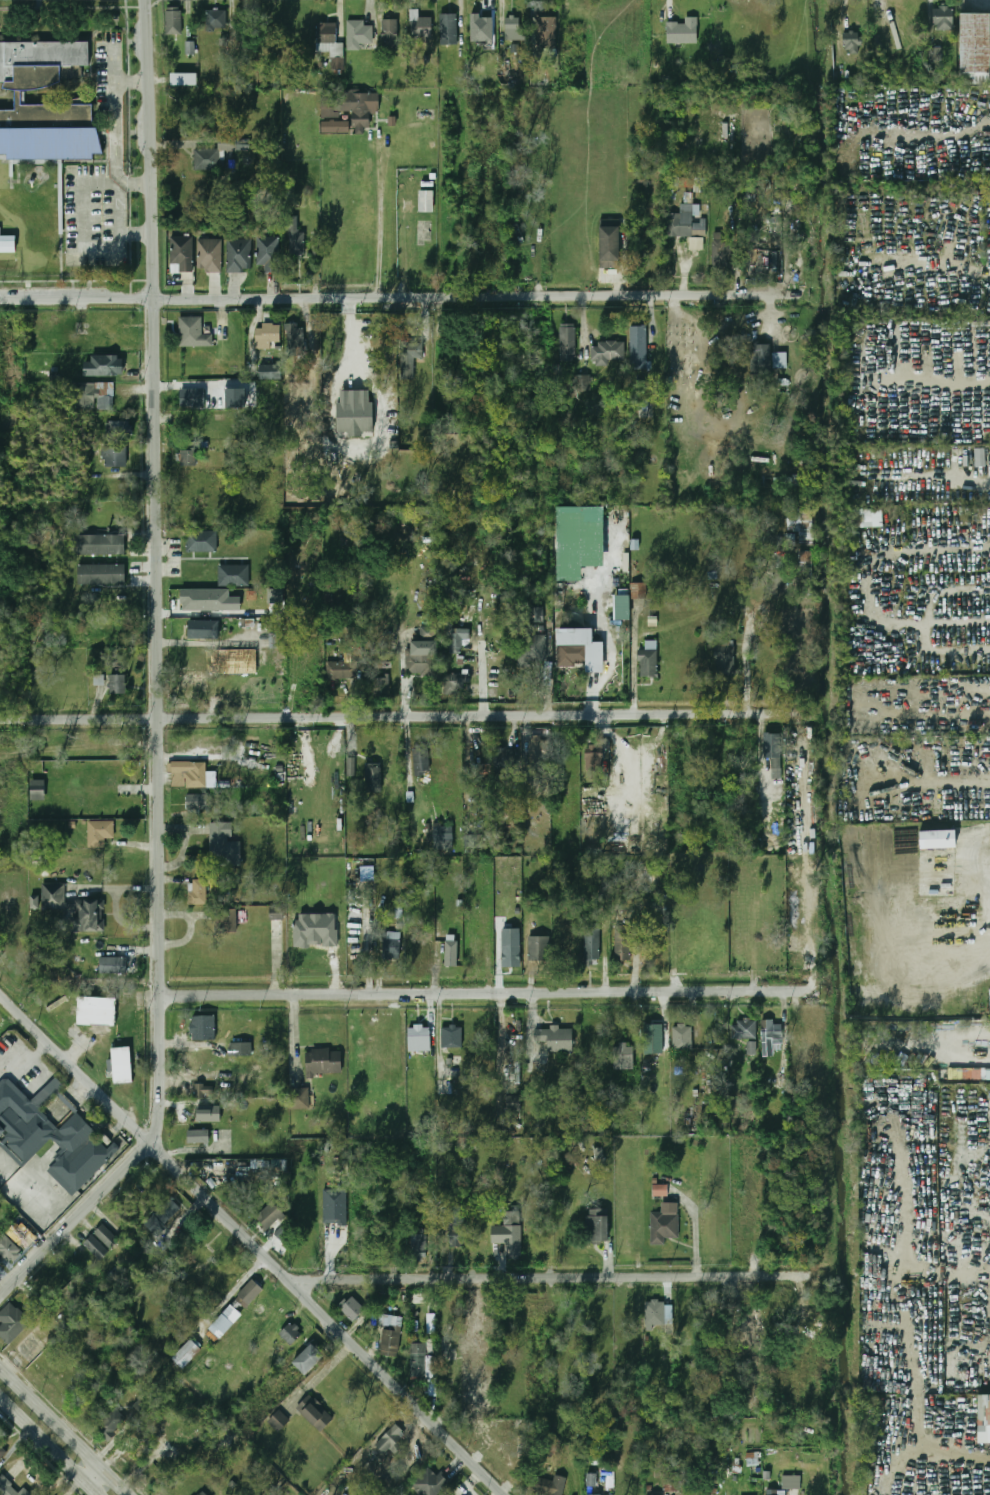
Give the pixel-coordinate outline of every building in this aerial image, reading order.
[(953,30),(953,6),(932,6),(932,30),(953,30)] [(181,8),(165,8),(165,35),(181,35),(181,8)] [(432,37),(432,17),(418,17),(418,9),(410,9),(410,37),(432,37)] [(226,10),(205,10),(205,31),(226,31),(226,10)] [(473,12),(473,37),(492,37),(492,12),(473,12)] [(457,13),(440,13),(440,45),(457,45),(457,13)] [(989,13),(959,13),(959,76),(980,76),(980,83),(989,83),(989,13)] [(523,15),(505,15),(505,40),(523,40),(523,15)] [(557,46),(557,17),(537,17),(537,46),(557,46)] [(697,17),(685,17),(685,23),(666,22),(666,42),(696,43),(697,17)] [(399,19),(382,19),(382,46),(399,46),(399,19)] [(347,49),(372,49),(372,22),(347,22),(347,49)] [(343,43),(336,43),(336,23),(316,23),(316,52),(331,52),(331,69),(343,69),(343,43)] [(842,32),(842,50),(860,50),(860,32),(842,32)] [(6,153),(0,153),(0,109),(14,109),(15,89),(3,87),(4,82),(0,82),(0,41),(88,42),(89,65),(81,65),(81,77),(61,77),(61,81),(48,86),(30,89),(21,91),(21,103),(92,104),(92,125),(96,125),(103,152),(93,152),(93,158),(6,158),(6,153)] [(186,54),(195,54),(195,41),(186,42),(186,54)] [(501,83),(514,83),(514,69),(501,69),(501,83)] [(198,86),(198,74),(175,74),(175,86),(198,86)] [(321,111),(351,111),(352,130),(369,129),(368,109),(378,109),(378,91),(321,91),(321,111)] [(321,133),(349,133),(349,120),(321,120),(321,133)] [(193,170),(219,170),(219,151),(249,151),(249,138),(218,138),(218,149),(193,149),(193,170)] [(433,212),(434,191),(419,190),(419,212),(433,212)] [(705,218),(700,218),(700,204),(680,204),(680,213),(667,213),(666,236),(690,237),(690,249),(705,250),(705,218)] [(598,226),(598,268),(618,268),(618,226),(598,226)] [(768,242),(780,242),(780,226),(752,226),(752,269),(768,269),(768,242)] [(305,255),(305,230),(289,230),(289,255),(305,255)] [(731,242),(723,242),(723,233),(712,233),(712,268),(731,268),(731,242)] [(15,252),(0,252),(0,236),(15,236),(15,252)] [(191,237),(169,237),(169,274),(191,274),(191,237)] [(256,264),(264,264),(264,272),(278,272),(278,237),(256,237),(256,264)] [(221,273),(221,239),(196,239),(196,273),(221,273)] [(250,239),(226,239),(226,272),(250,272),(250,239)] [(201,318),(179,318),(179,347),(212,347),(212,334),(201,334),(201,318)] [(304,357),(303,324),(285,324),(287,358),(304,357)] [(575,324),(559,324),(559,360),(575,360),(575,324)] [(255,345),(280,345),(280,325),(255,325),(255,345)] [(631,326),(631,369),(647,369),(647,326),(631,326)] [(423,341),(401,341),(401,379),(413,379),(413,358),(423,358),(423,341)] [(625,360),(625,342),(591,342),(591,360),(625,360)] [(771,374),(771,344),(753,344),(753,374),(771,374)] [(786,353),(773,353),(773,368),(786,368),(786,353)] [(124,376),(124,356),(91,356),(91,362),(84,362),(84,376),(124,376)] [(281,365),(258,365),(258,379),(281,379),(281,365)] [(591,375),(576,375),(576,389),(592,389),(591,375)] [(96,410),(112,411),(113,383),(67,383),(66,409),(96,409),(96,410)] [(246,388),(226,388),(226,408),(245,408),(246,388)] [(179,390),(179,406),(205,406),(205,390),(179,390)] [(372,434),(372,393),(336,393),(336,434),(372,434)] [(104,422),(104,439),(132,439),(132,422),(104,422)] [(126,467),(126,448),(102,448),(102,467),(126,467)] [(975,448),(976,467),(986,466),(985,448),(975,448)] [(196,466),(196,451),(179,451),(179,466),(196,466)] [(557,581),(582,580),(582,566),(605,566),(604,506),(556,507),(557,581)] [(787,532),(799,531),(799,545),(814,544),(813,508),(787,510),(787,532)] [(882,509),(851,509),(851,528),(882,528),(882,509)] [(217,532),(185,532),(185,552),(217,552),(217,532)] [(125,535),(77,535),(77,555),(125,555),(125,535)] [(78,565),(78,586),(126,585),(126,565),(78,565)] [(249,566),(218,566),(218,586),(249,586),(249,566)] [(646,583),(631,583),(630,598),(646,598),(646,583)] [(180,588),(229,588),(229,611),(180,611),(180,588)] [(630,620),(631,595),(613,595),(612,620),(630,620)] [(543,607),(528,607),(528,621),(543,621),(543,607)] [(215,620),(180,620),(180,642),(215,642),(215,620)] [(434,626),(420,626),(420,637),(434,636),(434,626)] [(468,640),(468,628),(446,628),(446,653),(462,653),(462,640),(468,640)] [(518,663),(546,663),(546,635),(518,635),(518,663)] [(407,674),(437,673),(437,641),(406,641),(407,674)] [(657,678),(657,641),(646,641),(646,650),(638,650),(638,678),(657,678)] [(558,664),(589,664),(589,643),(558,643),(558,664)] [(734,675),(734,643),(715,643),(715,675),(734,675)] [(374,670),(376,670),(376,691),(388,691),(388,669),(390,669),(390,658),(374,658),(374,670)] [(326,661),(326,680),(357,680),(357,661),(326,661)] [(443,695),(459,695),(459,685),(468,685),(468,674),(443,674),(443,695)] [(109,675),(109,695),(126,695),(126,675),(109,675)] [(764,756),(780,756),(780,735),(764,735),(764,756)] [(529,771),(549,771),(549,738),(530,737),(529,771)] [(602,771),(602,739),(589,739),(589,771),(602,771)] [(413,775),(428,775),(428,747),(413,747),(413,775)] [(514,748),(495,748),(495,772),(514,772),(514,748)] [(355,758),(347,758),(347,774),(355,774),(355,758)] [(206,788),(206,762),(170,762),(170,784),(185,784),(185,788),(206,788)] [(382,791),(382,764),(365,764),(365,791),(382,791)] [(31,801),(45,801),(45,780),(31,780),(31,801)] [(206,794),(185,795),(186,810),(207,809),(206,794)] [(113,839),(113,821),(88,821),(88,848),(104,848),(104,839),(113,839)] [(209,865),(240,865),(240,842),(231,842),(231,822),(209,822),(209,865)] [(434,825),(434,848),(454,848),(454,825),(434,825)] [(917,831),(917,850),(953,850),(953,831),(917,831)] [(464,852),(483,853),(483,837),(464,836),(464,852)] [(206,905),(206,880),(188,880),(188,905),(206,905)] [(40,909),(64,909),(64,884),(40,884),(40,909)] [(81,902),(81,930),(99,930),(99,902),(81,902)] [(237,909),(215,909),(215,932),(237,932),(237,909)] [(337,946),(337,914),(295,914),(295,948),(310,948),(310,946),(337,946)] [(575,958),(575,918),(560,918),(560,958),(575,958)] [(615,927),(615,962),(630,962),(630,927),(615,927)] [(502,967),(520,967),(520,928),(502,928),(502,967)] [(583,960),(599,960),(599,929),(583,929),(583,960)] [(400,963),(400,932),(382,932),(382,963),(400,963)] [(550,936),(528,936),(528,960),(550,960),(550,936)] [(457,966),(457,939),(445,939),(445,966),(457,966)] [(111,956),(111,972),(132,972),(132,956),(111,956)] [(77,1025),(91,1025),(91,1035),(110,1035),(110,1026),(115,1026),(116,998),(78,997),(77,1025)] [(215,1015),(190,1015),(190,1041),(215,1041),(215,1015)] [(756,1020),(736,1020),(736,1039),(756,1039),(756,1020)] [(775,1046),(782,1046),(782,1020),(762,1020),(762,1055),(775,1055),(775,1046)] [(548,1052),(574,1051),(573,1028),(559,1029),(559,1025),(550,1025),(550,1029),(534,1029),(535,1042),(547,1041),(548,1052)] [(643,1025),(643,1050),(663,1050),(663,1025),(643,1025)] [(693,1049),(693,1025),(673,1025),(673,1049),(693,1049)] [(441,1047),(462,1047),(462,1026),(441,1026),(441,1047)] [(430,1027),(413,1027),(413,1044),(430,1044),(430,1027)] [(757,1041),(747,1041),(747,1055),(757,1054),(757,1041)] [(252,1054),(252,1042),(231,1042),(231,1054),(252,1054)] [(613,1045),(614,1069),(634,1069),(634,1045),(613,1045)] [(115,1084),(134,1082),(130,1046),(111,1048),(113,1061),(107,1061),(108,1071),(113,1071),(115,1084)] [(342,1049),(306,1049),(306,1076),(342,1076),(342,1049)] [(21,1169),(0,1147),(0,1081),(2,1079),(8,1079),(31,1101),(55,1077),(65,1087),(41,1111),(55,1126),(72,1109),(96,1133),(92,1136),(104,1148),(108,1149),(114,1143),(120,1149),(73,1196),(43,1166),(61,1149),(51,1139),(21,1169)] [(454,1079),(437,1079),(437,1095),(454,1095),(454,1079)] [(212,1084),(194,1084),(194,1099),(212,1099),(212,1084)] [(289,1088),(290,1109),(310,1109),(309,1087),(289,1088)] [(196,1106),(196,1121),(220,1121),(220,1106),(196,1106)] [(187,1144),(210,1144),(210,1130),(187,1130),(187,1144)] [(323,1189),(324,1225),(348,1224),(347,1183),(338,1183),(338,1189),(323,1189)] [(666,1195),(666,1185),(653,1185),(653,1195),(666,1195)] [(162,1227),(181,1208),(171,1198),(152,1217),(162,1227)] [(284,1214),(272,1201),(256,1216),(269,1230),(284,1214)] [(504,1258),(521,1258),(521,1211),(503,1211),(504,1258)] [(464,1213),(449,1213),(450,1246),(464,1246),(464,1213)] [(665,1237),(679,1237),(679,1213),(651,1213),(651,1245),(665,1245),(665,1237)] [(607,1214),(585,1214),(585,1241),(607,1241),(607,1214)] [(8,1231),(25,1250),(35,1241),(18,1222),(8,1231)] [(99,1262),(118,1243),(101,1226),(82,1244),(99,1262)] [(410,1259),(426,1259),(426,1230),(410,1230),(410,1259)] [(4,1234),(0,1238),(0,1254),(10,1264),(22,1252),(4,1234)] [(236,1296),(248,1306),(263,1289),(252,1279),(236,1296)] [(353,1322),(365,1309),(351,1296),(339,1309),(353,1322)] [(475,1321),(488,1321),(488,1301),(474,1301),(475,1321)] [(10,1302),(0,1311),(0,1321),(3,1324),(0,1327),(0,1336),(8,1345),(31,1322),(10,1302)] [(645,1302),(646,1327),(673,1327),(672,1302),(645,1302)] [(241,1316),(231,1306),(208,1329),(219,1339),(241,1316)] [(401,1326),(401,1316),(379,1316),(379,1326),(401,1326)] [(278,1334),(290,1346),(302,1334),(291,1323),(278,1334)] [(380,1354),(398,1356),(401,1331),(382,1329),(380,1354)] [(170,1360),(180,1370),(201,1349),(190,1339),(170,1360)] [(325,1356),(312,1343),(292,1363),(305,1376),(325,1356)] [(409,1380),(434,1380),(434,1356),(425,1356),(425,1343),(409,1343),(409,1380)] [(976,1394),(977,1443),(989,1443),(989,1394),(976,1394)] [(296,1409),(320,1433),(333,1420),(309,1396),(296,1409)] [(94,1429),(106,1442),(128,1421),(115,1408),(94,1429)] [(289,1421),(278,1411),(268,1422),(278,1432),(289,1421)] [(400,1446),(396,1441),(405,1434),(396,1424),(374,1442),(385,1457),(400,1446)] [(421,1494),(436,1494),(447,1483),(427,1466),(410,1485),(421,1494)] [(678,1472),(664,1472),(665,1491),(679,1491),(678,1472)] [(23,1488),(18,1492),(2,1475),(0,1477),(0,1494),(30,1494),(23,1488)] [(801,1476),(783,1475),(782,1488),(801,1489),(801,1476)] [(566,1478),(556,1476),(555,1481),(530,1476),(527,1492),(545,1494),(563,1494),(566,1478)]
